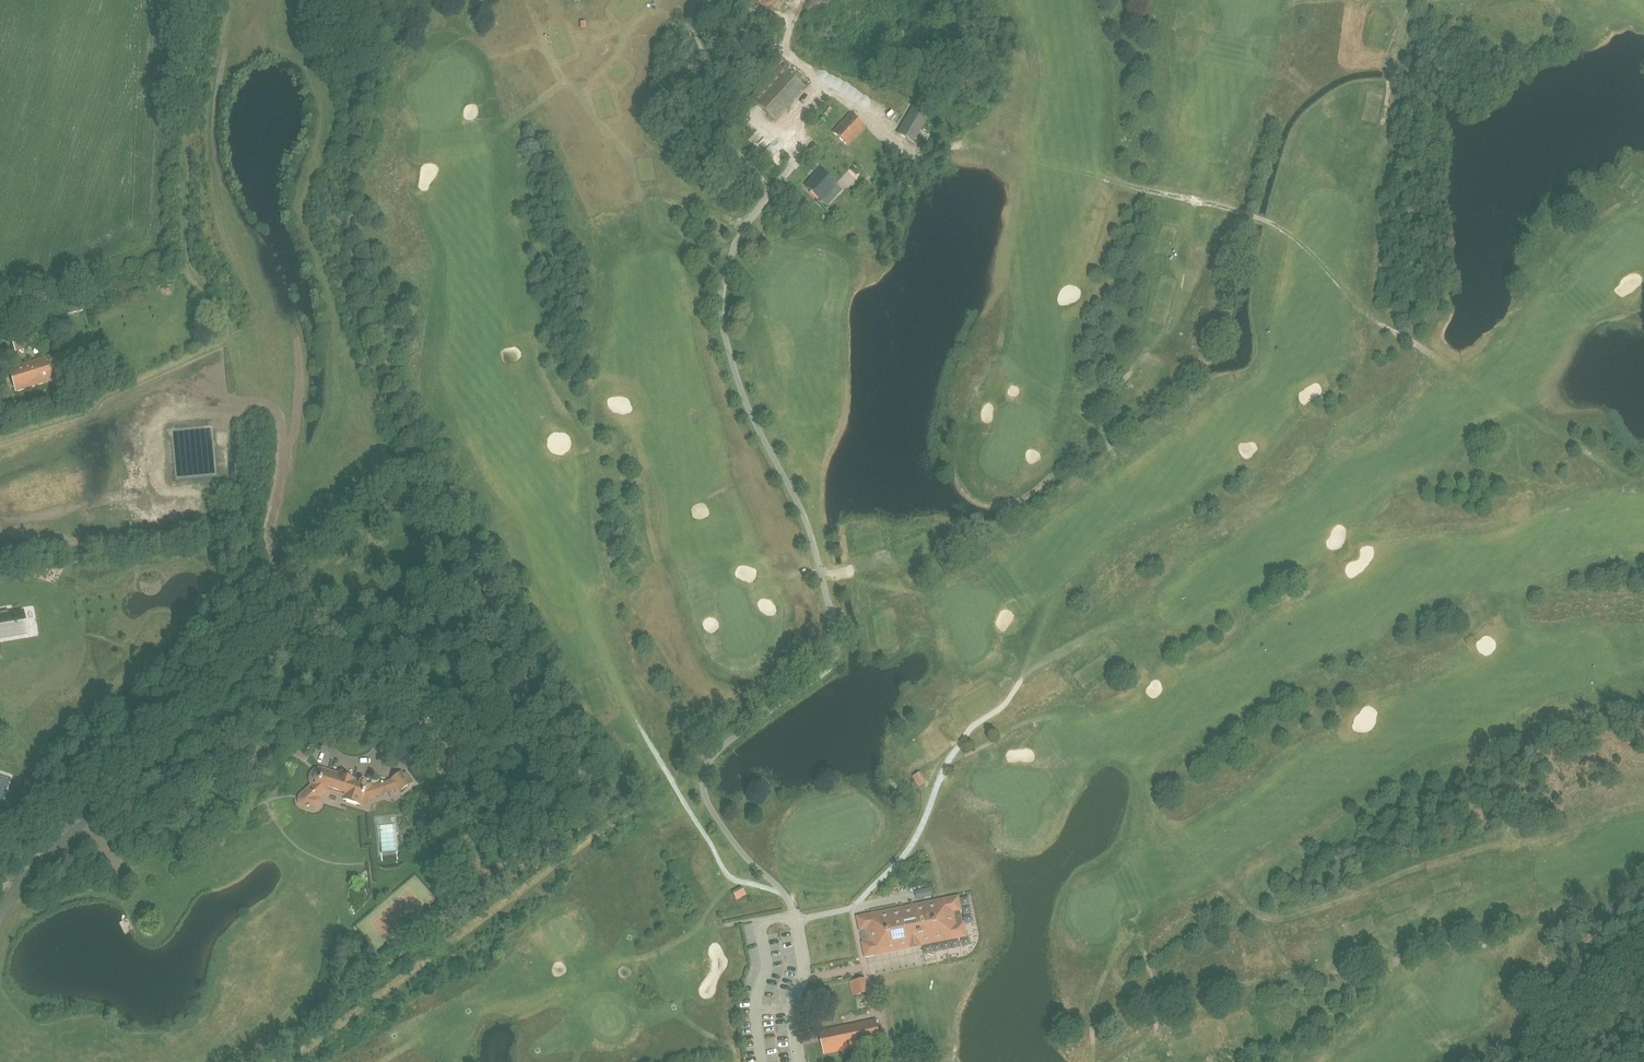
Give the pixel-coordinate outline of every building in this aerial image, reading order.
[(805,88),(780,65),(750,98),(775,121),(805,88)] [(897,133),(913,144),(932,111),(916,102),(897,133)] [(851,113),(833,132),(848,146),(866,127),(851,113)] [(836,185),(821,170),(806,186),(821,201),(836,185)] [(33,326),(9,335),(15,351),(40,343),(33,326)] [(59,353),(9,368),(16,391),(66,376),(59,353)] [(0,612),(0,638),(26,633),(22,612),(9,614),(9,611),(0,612)] [(410,722),(418,731),(426,724),(418,714),(410,722)] [(296,754),(301,758),(305,753),(300,749),(296,754)] [(345,794),(344,800),(367,807),(370,798),(397,788),(391,779),(372,786),(323,770),(321,770),(317,770),(315,770),(313,771),(311,772),(310,774),(309,776),(308,778),(308,780),(308,782),(309,784),(310,786),(300,796),(298,797),(297,799),(297,802),(297,804),(299,806),(300,808),(301,808),(313,812),(316,811),(318,810),(320,809),(321,807),(321,805),(321,803),(321,800),(320,799),(318,797),(327,789),(345,794)] [(397,788),(400,791),(411,783),(403,771),(391,779),(397,788)] [(924,771),(916,775),(922,786),(929,782),(924,771)] [(388,856),(402,855),(400,828),(387,829),(388,856)] [(748,889),(738,894),(741,901),(751,896),(748,889)] [(923,889),(916,890),(917,899),(925,897),(923,889)] [(965,922),(952,924),(950,913),(963,911),(960,896),(918,904),(919,906),(867,917),(866,915),(857,916),(860,932),(869,930),(872,941),(863,943),(865,957),(875,956),(874,953),(957,936),(958,939),(968,937),(965,922)] [(864,979),(851,982),(853,995),(866,993),(864,979)] [(876,1019),(820,1031),(824,1052),(880,1041),(876,1019)]
